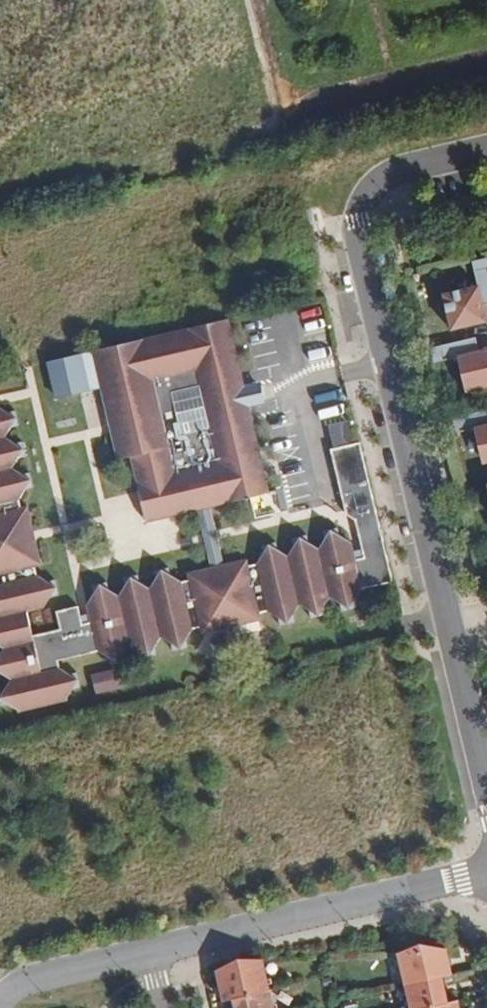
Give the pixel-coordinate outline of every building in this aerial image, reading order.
[(485,259),(472,262),(473,269),(486,265),(485,259)] [(473,269),(477,286),(443,294),(452,330),(486,322),(482,306),(486,305),(486,266),(486,265),(473,269)] [(235,404),(233,395),(245,392),(245,390),(228,319),(92,351),(118,459),(130,456),(145,521),(200,508),(197,498),(207,496),(209,506),(269,492),(259,451),(252,453),(241,403),(235,404)] [(438,346),(442,362),(458,358),(463,377),(465,377),(469,392),(486,387),(486,351),(479,353),(475,338),(438,346)] [(438,346),(430,348),(434,363),(442,362),(438,346)] [(248,404),(264,400),(261,386),(245,390),(245,392),(233,395),(235,404),(241,403),(252,453),(259,451),(248,404)] [(360,442),(330,449),(345,512),(354,518),(361,546),(363,556),(355,558),(353,548),(351,540),(340,533),(339,526),(325,529),(327,536),(320,547),(308,541),(306,534),(293,537),(294,544),(289,554),(277,548),(276,541),(262,544),(264,551),(259,561),(250,564),(249,557),(224,564),(227,576),(214,579),(210,567),(186,573),(187,580),(178,582),(168,575),(166,568),(153,571),(154,578),(148,589),(137,582),(136,575),(122,579),(124,585),(117,596),(107,590),(105,583),(91,586),(93,593),(87,603),(89,612),(91,622),(83,624),(80,614),(78,605),(56,611),(60,629),(32,636),(26,611),(44,606),(51,596),(58,594),(55,580),(48,582),(37,575),(35,566),(41,565),(36,543),(24,545),(21,532),(33,529),(27,507),(21,508),(19,499),(26,488),(32,486),(29,473),(23,474),(12,468),(19,457),(25,456),(22,442),(15,444),(5,437),(11,427),(18,425),(15,411),(8,413),(0,408),(0,646),(5,649),(0,656),(0,673),(1,673),(12,680),(5,690),(0,691),(0,698),(2,705),(17,701),(19,711),(40,706),(38,699),(46,697),(48,704),(68,699),(66,690),(81,686),(77,672),(62,676),(52,670),(50,663),(98,652),(109,659),(110,665),(124,662),(122,655),(129,645),(140,651),(141,658),(155,655),(153,648),(160,637),(170,644),(172,651),(185,647),(184,641),(199,628),(200,634),(261,619),(260,613),(269,611),(279,617),(281,624),(295,621),(293,614),(299,603),(310,610),(311,617),(325,614),(323,607),(330,596),(340,603),(342,610),(356,607),(354,600),(360,589),(393,581),(360,442)] [(455,418),(458,433),(475,429),(479,449),(482,448),(486,463),(486,410),(455,418)] [(455,418),(447,420),(451,435),(458,433),(455,418)] [(197,498),(200,508),(209,506),(207,496),(197,498)] [(209,506),(200,508),(212,567),(222,564),(209,506)] [(33,529),(21,532),(24,545),(36,543),(33,529)] [(353,548),(355,558),(363,556),(361,546),(353,548)] [(212,567),(210,567),(214,579),(227,576),(224,564),(222,564),(212,567)] [(89,612),(80,614),(83,624),(91,622),(89,612)] [(98,695),(127,687),(121,668),(92,676),(98,695)] [(38,699),(40,706),(48,704),(46,697),(38,699)] [(398,953),(405,985),(443,976),(452,974),(446,948),(398,953)] [(233,998),(270,990),(263,959),(216,971),(223,1001),(233,998)] [(405,985),(411,1007),(423,1007),(449,1002),(443,976),(405,985)] [(233,998),(235,1007),(275,1007),(270,990),(233,998)] [(459,1000),(449,1002),(423,1007),(460,1007),(459,1000)]
